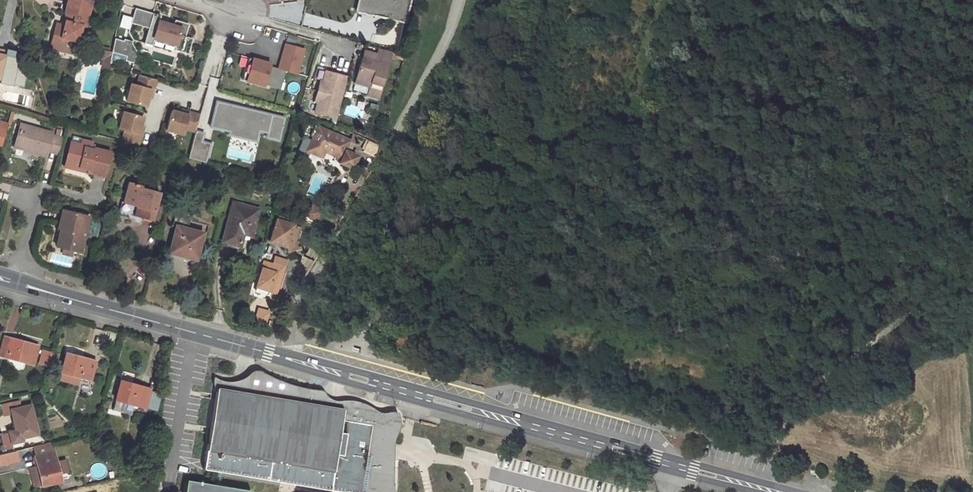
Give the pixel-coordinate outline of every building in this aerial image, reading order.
[(74,51),(76,42),(77,43),(81,26),(85,28),(91,2),(84,0),(68,0),(64,14),(67,15),(64,27),(56,24),(52,42),(59,43),(58,46),(74,51)] [(358,4),(376,8),(377,5),(389,8),(388,11),(407,15),(410,0),(359,0),(358,4)] [(405,22),(407,15),(388,11),(389,8),(377,5),(376,8),(358,4),(356,10),(405,22)] [(160,16),(134,9),(130,24),(147,29),(145,36),(153,39),(165,42),(164,45),(174,48),(173,50),(187,54),(192,39),(184,37),(188,24),(174,20),(172,26),(158,22),(160,16)] [(153,39),(145,36),(143,44),(151,46),(153,39)] [(131,44),(114,39),(111,53),(126,57),(124,61),(132,64),(135,53),(131,44)] [(73,55),(74,51),(58,46),(59,43),(52,42),(50,49),(73,55)] [(270,63),(248,57),(242,81),(264,87),(264,86),(280,90),(286,71),(297,74),(303,50),(285,45),(279,65),(279,67),(270,65),(270,63)] [(391,51),(379,48),(375,61),(387,65),(391,51)] [(109,61),(111,53),(92,49),(92,50),(91,56),(103,60),(109,61)] [(2,73),(15,76),(18,59),(5,55),(0,54),(0,81),(2,73)] [(387,65),(375,61),(362,57),(355,83),(368,88),(366,94),(378,98),(387,65)] [(323,82),(320,92),(318,103),(315,113),(336,118),(346,77),(326,72),(323,82)] [(0,81),(0,83),(13,86),(15,76),(2,73),(0,81)] [(156,80),(139,75),(137,86),(131,84),(126,101),(146,106),(148,98),(150,90),(153,91),(156,80)] [(368,88),(355,83),(353,90),(366,94),(368,88)] [(378,105),(354,98),(352,104),(376,111),(378,105)] [(214,122),(219,103),(216,103),(210,128),(219,130),(221,123),(214,122)] [(280,141),(285,119),(219,103),(214,122),(221,123),(219,130),(230,133),(229,136),(238,138),(239,134),(258,138),(260,131),(269,133),(267,138),(280,141)] [(125,131),(122,141),(123,142),(131,144),(139,146),(142,135),(138,134),(140,126),(143,118),(123,112),(119,130),(125,131)] [(189,113),(188,116),(180,114),(171,112),(166,131),(183,136),(185,130),(195,133),(199,116),(189,113)] [(91,119),(85,115),(82,119),(87,123),(91,119)] [(57,154),(62,138),(52,135),(52,133),(21,124),(16,143),(29,146),(28,150),(46,155),(47,151),(57,154)] [(350,153),(354,143),(350,141),(318,128),(319,126),(316,125),(311,136),(314,137),(312,141),(308,151),(310,151),(322,156),(325,151),(343,158),(341,163),(353,168),(358,156),(350,153)] [(195,133),(187,159),(204,163),(209,145),(201,143),(203,135),(195,132),(195,133)] [(257,143),(258,138),(239,134),(238,138),(257,143)] [(90,166),(88,173),(103,177),(109,153),(98,150),(97,153),(89,150),(91,143),(82,140),(82,139),(74,137),(72,143),(71,143),(66,164),(80,168),(81,164),(90,166)] [(308,151),(312,141),(305,138),(298,152),(300,156),(305,158),(308,157),(310,151),(308,151)] [(364,150),(378,156),(381,145),(369,140),(364,150)] [(65,167),(88,173),(90,166),(81,164),(80,168),(66,164),(65,167)] [(142,218),(153,221),(155,212),(155,211),(159,192),(141,188),(142,186),(128,182),(123,203),(144,209),(142,218)] [(131,215),(142,218),(144,209),(123,203),(121,203),(120,209),(131,212),(131,215)] [(258,210),(235,204),(230,223),(228,222),(223,238),(240,242),(243,234),(251,236),(258,210)] [(325,214),(316,207),(310,216),(318,223),(325,214)] [(63,231),(68,212),(62,211),(58,229),(61,230),(63,231)] [(89,217),(68,212),(63,231),(61,230),(57,247),(63,248),(73,250),(80,252),(89,217)] [(195,259),(202,234),(187,229),(189,220),(175,216),(172,225),(176,226),(170,249),(185,253),(184,256),(195,259)] [(289,224),(277,220),(275,223),(270,240),(277,242),(276,244),(286,247),(288,251),(293,249),(294,251),(294,252),(303,249),(300,241),(298,240),(299,235),(300,232),(288,228),(289,224)] [(303,225),(300,232),(299,235),(310,239),(313,228),(303,225)] [(239,246),(240,242),(223,238),(222,241),(239,246)] [(71,256),(73,250),(63,248),(61,254),(71,256)] [(183,259),(184,256),(185,253),(170,249),(168,255),(183,259)] [(273,255),(271,262),(282,266),(283,266),(286,259),(273,255)] [(271,262),(263,260),(254,289),(255,289),(267,293),(267,294),(268,290),(275,292),(282,266),(271,262)] [(265,326),(268,312),(260,310),(260,312),(256,315),(254,323),(265,326)] [(5,337),(0,353),(0,355),(33,364),(38,346),(5,337)] [(38,364),(47,366),(50,353),(42,350),(38,364)] [(50,353),(47,366),(56,368),(59,355),(50,353)] [(66,354),(59,380),(77,384),(79,377),(91,380),(96,362),(66,354)] [(262,396),(217,389),(203,468),(217,471),(222,471),(343,491),(387,491),(388,458),(365,450),(367,444),(368,438),(369,439),(371,440),(374,441),(377,441),(379,441),(381,441),(383,440),(388,438),(391,436),(393,433),(395,430),(396,428),(396,425),(396,422),(396,420),(394,417),(393,416),(391,415),(389,415),(388,415),(386,415),(383,417),(382,418),(379,418),(364,415),(365,407),(364,407),(358,405),(354,404),(350,403),(345,403),(344,403),(343,404),(342,405),(341,406),(341,408),(342,410),(312,405),(312,403),(313,402),(313,401),(314,400),(315,399),(316,399),(318,399),(319,400),(320,400),(322,399),(322,398),(323,396),(323,395),(322,394),(321,393),(302,390),(294,388),(288,386),(278,383),(271,380),(262,375),(259,373),(258,373),(256,372),(255,373),(254,373),(252,374),(251,375),(250,377),(249,379),(249,381),(249,383),(251,385),(252,386),(253,387),(255,388),(258,388),(259,388),(260,389),(261,390),(262,391),(263,393),(263,395),(262,396)] [(218,382),(217,389),(262,396),(263,395),(263,393),(262,391),(261,390),(260,389),(259,388),(258,388),(255,388),(253,387),(252,386),(251,385),(249,383),(249,381),(249,379),(250,377),(248,379),(243,381),(237,384),(230,385),(225,384),(220,383),(218,382)] [(156,411),(161,394),(149,390),(150,389),(120,381),(115,400),(134,405),(156,411)] [(324,397),(322,394),(323,395),(323,396),(322,398),(322,399),(320,400),(319,400),(318,399),(316,399),(315,399),(314,400),(313,401),(313,402),(312,403),(312,405),(342,410),(341,408),(341,406),(342,405),(343,404),(344,403),(345,403),(339,403),(334,403),(328,400),(324,397)] [(131,415),(134,405),(115,400),(113,410),(131,415)] [(19,439),(21,438),(37,435),(30,406),(11,410),(10,404),(2,406),(4,416),(12,414),(16,432),(17,431),(19,439)] [(22,441),(21,438),(19,439),(17,431),(16,432),(9,433),(12,443),(22,441)] [(390,441),(393,433),(391,436),(388,438),(383,440),(381,441),(379,441),(377,441),(374,441),(371,440),(369,439),(368,438),(367,444),(365,450),(388,458),(389,447),(390,441)] [(51,444),(34,448),(36,458),(35,458),(37,467),(42,487),(61,483),(59,475),(56,464),(51,444)] [(67,461),(56,464),(59,475),(70,473),(67,461)] [(37,488),(42,487),(37,467),(32,468),(37,488)] [(128,474),(122,469),(118,471),(121,477),(128,474)] [(219,485),(215,485),(186,480),(184,491),(252,491),(219,485)]
